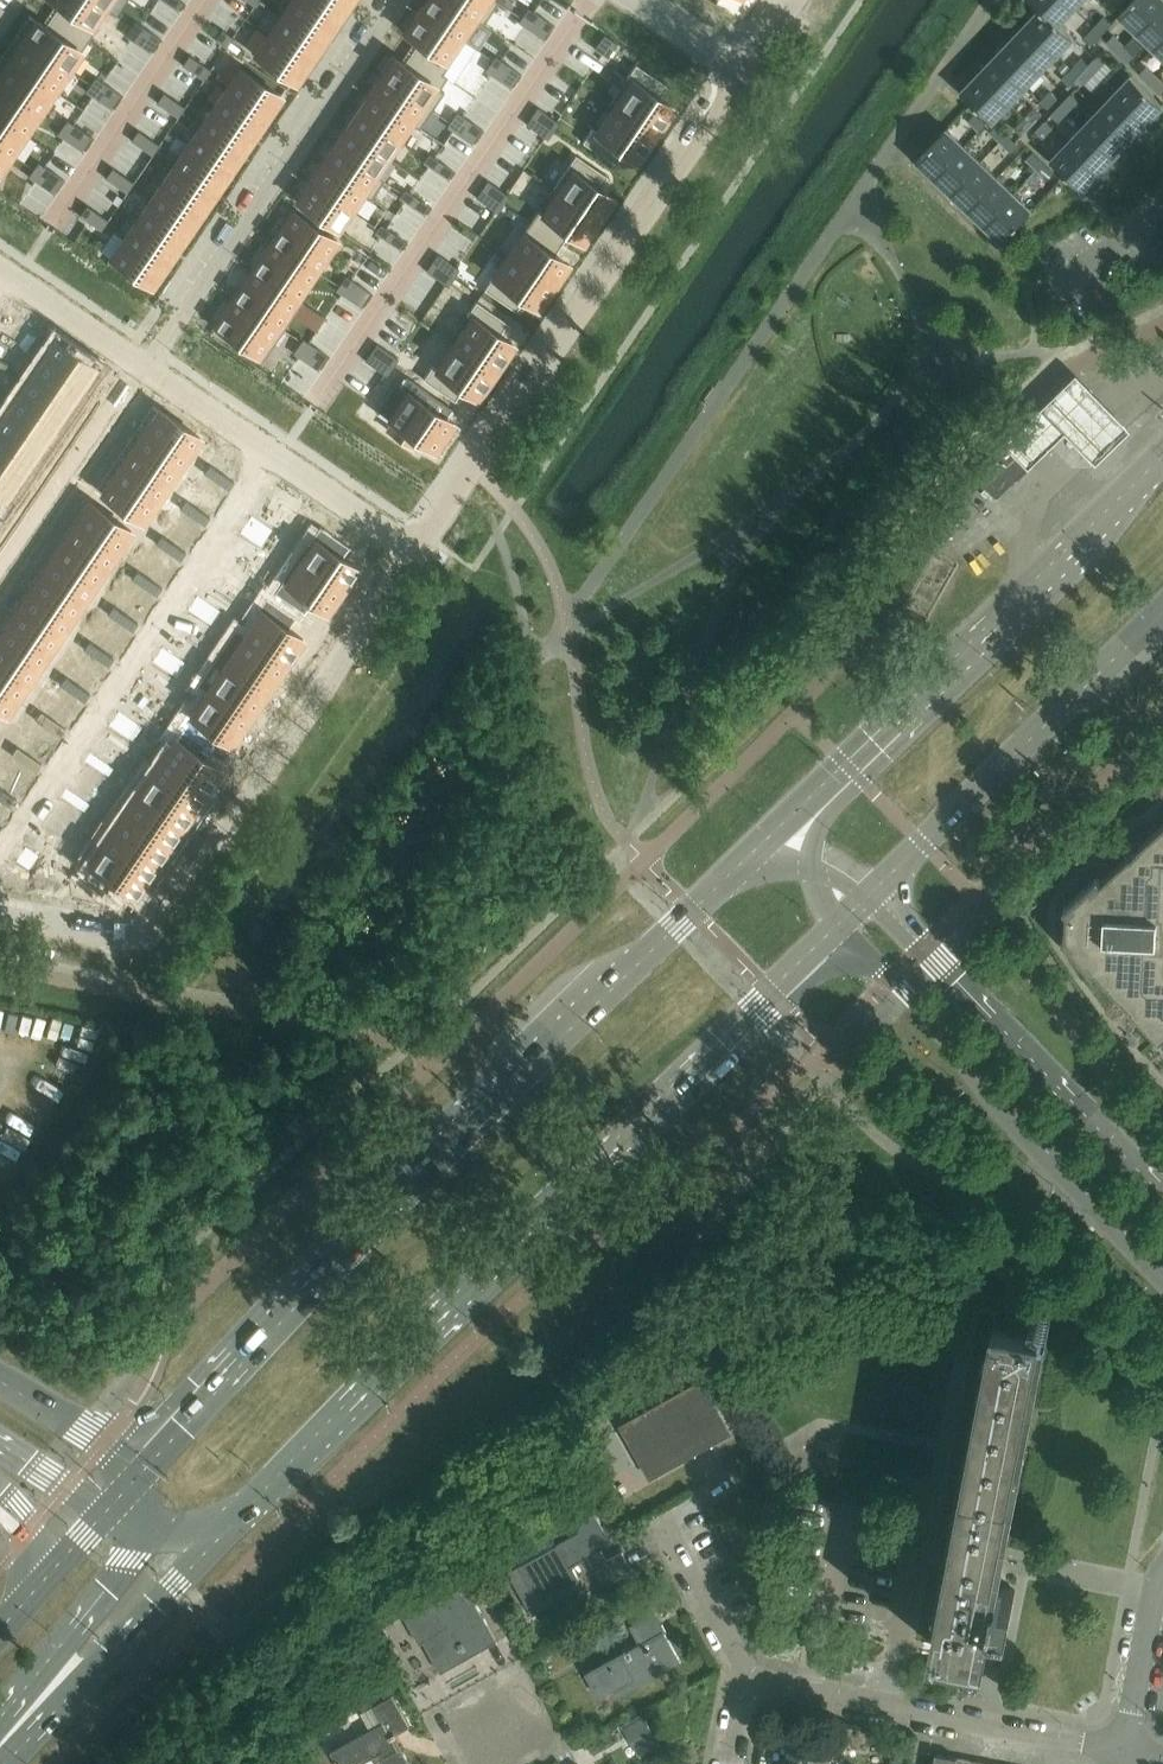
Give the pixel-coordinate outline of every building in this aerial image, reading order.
[(60,5),(53,16),(89,41),(109,11),(110,10),(105,7),(104,8),(93,0),(52,0),(60,5)] [(104,8),(105,7),(110,0),(93,0),(104,8)] [(166,2),(178,11),(184,3),(179,0),(167,0),(166,2)] [(281,17),(322,44),(335,26),(297,0),(293,0),(281,17)] [(335,26),(347,7),(337,0),(297,0),(335,26)] [(420,11),(460,39),(459,39),(464,43),(465,42),(479,22),(479,21),(449,0),(427,0),(420,11)] [(479,21),(479,22),(483,25),(484,24),(498,3),(499,2),(497,0),(449,0),(479,21)] [(1068,0),(1035,0),(1042,7),(1060,24),(1075,7),(1068,0)] [(1162,6),(1162,0),(1136,0),(1122,15),(1139,31),(1162,6)] [(1162,39),(1162,6),(1139,31),(1156,47),(1162,39)] [(1074,37),(1060,24),(1042,7),(1025,25),(1057,55),(1074,37)] [(521,18),(519,22),(531,31),(541,17),(528,8),(521,18)] [(420,11),(405,33),(419,43),(412,54),(442,75),(443,74),(451,62),(446,59),(459,39),(460,39),(420,11)] [(36,21),(24,39),(69,70),(89,41),(53,16),(46,27),(36,21)] [(281,17),(268,36),(309,63),(322,44),(281,17)] [(541,17),(531,31),(543,39),(553,25),(541,17)] [(1105,17),(1096,27),(1103,34),(1112,24),(1105,17)] [(131,26),(125,36),(137,44),(147,30),(135,21),(131,26)] [(1057,55),(1025,25),(1009,42),(1041,71),(1042,70),(1057,55)] [(1101,36),(1103,34),(1096,27),(1085,38),(1092,45),(1095,41),(1101,36)] [(147,30),(137,44),(150,52),(159,38),(147,30)] [(222,30),(216,40),(227,48),(234,38),(222,30)] [(604,35),(595,49),(608,58),(617,44),(604,35)] [(1125,46),(1114,35),(1107,42),(1118,53),(1125,46)] [(268,36),(255,55),(296,83),(309,63),(268,36)] [(24,39),(9,60),(55,91),(69,70),(24,39)] [(1041,71),(1009,42),(994,58),(1025,88),(1026,87),(1041,71)] [(1135,56),(1125,46),(1118,53),(1129,63),(1135,56)] [(395,58),(382,77),(432,111),(444,92),(440,89),(447,78),(448,77),(443,74),(442,75),(412,54),(404,64),(395,58)] [(189,56),(183,66),(194,73),(200,63),(189,56)] [(493,61),(486,71),(498,79),(508,65),(495,57),(493,61)] [(1096,59),(1090,65),(1089,66),(1096,73),(1105,63),(1098,57),(1096,59)] [(1025,88),(994,58),(978,75),(1009,104),(1025,88)] [(1083,59),(1072,70),(1079,76),(1089,66),(1090,65),(1083,59)] [(0,74),(0,85),(40,112),(55,91),(9,60),(0,74)] [(200,63),(194,73),(204,80),(208,75),(211,70),(200,63)] [(508,65),(498,79),(510,88),(520,74),(508,65)] [(609,104),(609,105),(613,108),(614,107),(655,135),(673,108),(659,98),(666,86),(636,65),(609,104)] [(1096,73),(1089,66),(1079,76),(1078,78),(1085,84),(1096,73)] [(1147,67),(1140,74),(1151,84),(1158,77),(1147,67)] [(240,69),(227,88),(268,116),(281,97),(240,69)] [(1079,76),(1072,70),(1062,80),(1069,86),(1078,78),(1079,76)] [(1009,104),(978,75),(962,91),(993,121),(1009,104)] [(1132,76),(1116,93),(1147,123),(1162,106),(1162,105),(1132,76)] [(382,77),(370,94),(415,125),(414,126),(419,129),(420,128),(432,111),(382,77)] [(1158,77),(1151,84),(1162,94),(1162,93),(1162,82),(1158,77)] [(91,85),(87,92),(99,100),(108,86),(96,78),(91,85)] [(26,134),(40,112),(0,85),(0,116),(26,134)] [(108,86),(99,100),(111,109),(121,95),(108,86)] [(227,88),(214,107),(255,135),(268,116),(227,88)] [(1052,91),(1042,101),(1049,108),(1059,98),(1052,91)] [(164,93),(157,103),(168,111),(175,101),(164,93)] [(1147,123),(1116,93),(1100,109),(1131,139),(1147,123)] [(370,94),(358,112),(403,143),(414,126),(415,125),(370,94)] [(1072,94),(1062,105),(1069,112),(1079,101),(1072,94)] [(175,101),(168,111),(179,118),(182,113),(185,108),(175,101)] [(1058,122),(1069,112),(1062,105),(1051,116),(1058,122)] [(214,107),(201,126),(242,154),(255,135),(214,107)] [(592,130),(583,142),(614,163),(622,152),(637,161),(655,135),(614,107),(613,108),(597,133),(592,130)] [(538,108),(532,117),(553,131),(559,122),(538,108)] [(1035,108),(1025,119),(1032,125),(1042,115),(1035,108)] [(1131,139),(1100,109),(1084,126),(1115,156),(1131,139)] [(358,112),(346,130),(386,157),(386,158),(390,161),(391,160),(403,143),(358,112)] [(450,123),(447,127),(460,135),(469,121),(457,113),(450,123)] [(986,124),(976,114),(969,121),(979,130),(980,131),(986,124)] [(11,155),(26,134),(0,116),(0,147),(11,155)] [(532,117),(527,125),(547,139),(553,131),(532,117)] [(1022,136),(1032,125),(1025,119),(1015,129),(1022,136)] [(62,127),(58,134),(70,143),(80,129),(67,120),(62,127)] [(469,121),(460,135),(472,144),(482,130),(469,121)] [(1046,121),(1036,132),(1043,138),(1053,129),(1053,128),(1046,121)] [(1007,134),(997,125),(992,130),(990,131),(1000,141),(1007,134)] [(201,126),(188,145),(229,173),(242,154),(201,126)] [(1115,156),(1084,126),(1068,143),(1099,173),(1115,156)] [(80,129),(70,143),(82,151),(92,137),(80,129)] [(346,130),(334,147),(374,175),(375,174),(386,158),(386,157),(346,130)] [(964,146),(947,130),(918,161),(935,177),(964,146)] [(138,131),(131,141),(142,148),(149,139),(138,131)] [(1015,142),(1007,134),(1000,141),(1011,152),(1018,145),(1015,142)] [(149,139),(142,148),(153,156),(156,151),(160,146),(149,139)] [(1099,173),(1068,143),(1052,160),(1066,174),(1083,190),(1099,173)] [(188,145),(176,164),(216,192),(229,173),(188,145)] [(981,162),(964,146),(935,177),(951,193),(981,162)] [(11,155),(0,147),(0,171),(11,155)] [(334,147),(322,165),(367,195),(366,197),(371,200),(372,199),(384,181),(384,180),(375,174),(374,175),(334,147)] [(1027,159),(1037,170),(1044,163),(1033,152),(1027,159)] [(426,158),(423,162),(436,171),(441,163),(429,155),(426,158)] [(553,189),(552,191),(557,194),(557,193),(598,220),(613,198),(599,189),(607,177),(576,156),(553,189)] [(998,178),(981,162),(951,193),(968,209),(998,178)] [(34,170),(29,177),(41,185),(51,171),(38,163),(34,170)] [(441,163),(436,171),(448,179),(453,171),(441,163)] [(1055,173),(1044,163),(1037,170),(1048,180),(1055,173)] [(176,164),(163,183),(203,211),(216,192),(176,164)] [(322,165),(310,182),(350,210),(350,211),(354,214),(355,213),(366,197),(367,195),(322,165)] [(112,169),(106,179),(116,186),(123,176),(112,169)] [(51,171),(41,185),(54,194),(63,179),(51,171)] [(123,176),(116,186),(127,193),(131,189),(134,184),(123,176)] [(1015,194),(998,178),(968,209),(985,225),(1015,194)] [(310,182),(297,201),(338,229),(350,211),(350,210),(310,182)] [(488,182),(482,190),(503,204),(509,196),(488,182)] [(163,183),(150,202),(190,229),(203,211),(163,183)] [(402,194),(399,197),(412,206),(417,198),(405,190),(402,194)] [(482,190),(477,199),(498,213),(503,204),(482,190)] [(538,210),(530,222),(561,244),(569,233),(583,242),(598,220),(557,193),(557,194),(543,214),(538,210)] [(1032,210),(1015,194),(985,225),(1002,241),(1032,210)] [(417,198),(412,206),(424,214),(429,207),(417,198)] [(150,202),(137,220),(178,248),(190,229),(150,202)] [(87,206),(80,216),(91,223),(97,214),(87,206)] [(294,213),(274,242),(317,271),(318,270),(337,242),(294,213)] [(97,214),(91,223),(101,231),(105,226),(108,221),(97,214)] [(137,220),(124,239),(165,267),(178,248),(137,220)] [(530,222),(508,256),(553,286),(568,264),(554,254),(561,244),(530,222)] [(378,229),(375,233),(388,241),(393,233),(380,225),(378,229)] [(393,233),(388,241),(400,250),(405,242),(393,233)] [(124,239),(111,259),(151,287),(165,267),(124,239)] [(274,242),(255,270),(298,300),(298,299),(317,271),(274,242)] [(438,255),(432,263),(453,278),(459,269),(438,255)] [(508,256),(485,289),(516,310),(524,299),(538,309),(553,286),(508,256)] [(432,263),(427,272),(447,286),(453,278),(432,263)] [(255,270),(236,299),(283,331),(302,303),(303,302),(298,299),(298,300),(255,270)] [(339,286),(336,290),(348,299),(358,284),(346,276),(339,286)] [(358,284),(348,299),(361,307),(370,293),(358,284)] [(236,299),(216,328),(229,337),(227,340),(243,351),(245,348),(263,360),(283,331),(236,299)] [(472,318),(454,344),(495,371),(513,345),(499,335),(507,323),(476,302),(467,315),(472,318)] [(0,333),(0,337),(9,343),(15,334),(5,326),(0,333)] [(15,334),(9,343),(19,351),(23,346),(26,341),(15,334)] [(55,339),(42,359),(82,387),(96,367),(55,339)] [(300,343),(293,353),(306,361),(315,347),(303,339),(300,343)] [(377,344),(371,353),(392,367),(398,358),(377,344)] [(432,366),(424,379),(455,400),(462,389),(477,398),(495,371),(454,344),(437,369),(432,366)] [(315,347),(306,361),(318,370),(328,356),(315,347)] [(371,353),(366,361),(386,376),(392,367),(371,353)] [(42,359),(29,378),(70,406),(82,387),(42,359)] [(1077,376),(1009,441),(1032,465),(1067,433),(1098,466),(1132,432),(1077,376)] [(29,378),(16,397),(57,424),(70,406),(29,378)] [(408,392),(389,420),(394,423),(389,430),(413,446),(418,439),(434,451),(453,423),(408,392)] [(16,397),(3,415),(44,443),(57,424),(16,397)] [(160,410),(148,428),(188,455),(200,438),(160,410)] [(0,420),(0,441),(31,462),(44,443),(3,415),(0,420)] [(148,428),(136,444),(177,472),(188,455),(148,428)] [(18,481),(31,462),(0,441),(0,469),(18,481)] [(975,474),(998,498),(1032,465),(1009,441),(975,474)] [(136,444),(125,461),(166,488),(177,472),(136,444)] [(125,461),(114,477),(155,505),(166,488),(125,461)] [(208,469),(204,473),(217,482),(222,474),(210,466),(208,469)] [(5,500),(18,481),(0,469),(0,497),(5,500)] [(222,474),(217,482),(229,490),(234,483),(222,474)] [(114,477),(102,495),(143,522),(155,505),(114,477)] [(185,502),(180,509),(192,517),(198,509),(185,501),(185,502)] [(91,504),(79,521),(119,549),(131,531),(91,504)] [(198,509),(192,517),(205,526),(210,518),(198,509)] [(252,517),(241,534),(251,541),(262,524),(252,517)] [(79,521),(68,537),(108,565),(119,549),(79,521)] [(262,524),(251,541),(261,548),(267,540),(273,531),(262,524)] [(311,537),(296,560),(341,590),(357,568),(341,558),(349,546),(319,526),(312,538),(311,537)] [(158,541),(156,544),(168,553),(174,545),(161,536),(158,541)] [(68,537),(56,554),(97,582),(108,565),(68,537)] [(174,545),(168,553),(181,561),(186,553),(174,545)] [(56,554),(45,570),(86,598),(97,582),(56,554)] [(282,582),(274,594),(304,614),(312,603),(326,613),(341,590),(296,560),(281,582),(282,582)] [(45,570),(34,587),(75,614),(86,598),(45,570)] [(137,571),(132,579),(144,588),(150,580),(137,571)] [(150,580),(144,588),(157,596),(162,588),(150,580)] [(34,587),(23,603),(63,631),(75,614),(34,587)] [(198,597),(188,611),(201,619),(210,605),(198,597)] [(245,637),(244,638),(285,666),(303,639),(289,630),(296,618),(266,597),(257,610),(262,613),(245,637)] [(23,603),(12,620),(52,647),(63,631),(23,603)] [(210,605),(201,619),(213,627),(218,621),(223,613),(210,605)] [(109,614),(108,615),(120,623),(126,615),(113,607),(109,614)] [(126,615),(120,623),(133,632),(138,624),(126,615)] [(12,620),(0,636),(41,664),(52,647),(12,620)] [(235,632),(217,658),(267,692),(285,666),(244,638),(245,637),(235,631),(235,632)] [(0,637),(0,660),(30,680),(41,664),(0,636),(0,637)] [(86,647),(84,650),(96,658),(102,650),(89,642),(86,647)] [(162,648),(153,662),(165,671),(175,657),(162,648)] [(102,650),(96,658),(109,667),(114,659),(102,650)] [(175,657),(165,671),(178,679),(182,672),(187,665),(175,657)] [(199,684),(199,685),(208,691),(209,690),(249,718),(267,692),(217,658),(199,684)] [(18,697),(30,680),(0,660),(0,684),(18,697)] [(64,680),(60,685),(72,694),(78,686),(65,677),(64,680)] [(7,714),(18,697),(0,684),(0,710),(7,714)] [(78,686),(72,694),(85,702),(90,694),(78,686)] [(178,725),(178,726),(182,729),(183,728),(214,749),(221,738),(231,745),(249,718),(209,690),(208,691),(191,716),(187,712),(178,725)] [(119,712),(109,726),(122,735),(131,721),(119,712)] [(41,713),(36,721),(48,729),(53,721),(41,713)] [(53,721),(48,729),(60,737),(66,729),(53,721)] [(131,721),(122,735),(134,743),(137,739),(144,729),(131,721)] [(182,729),(163,757),(208,788),(221,770),(206,760),(214,749),(183,728),(182,729)] [(17,748),(12,756),(24,764),(29,756),(17,748)] [(91,754),(85,762),(98,770),(103,762),(91,754)] [(29,756),(24,764),(36,773),(42,765),(29,756)] [(152,774),(151,775),(196,805),(208,788),(163,757),(152,774)] [(103,762),(98,770),(110,778),(113,774),(115,770),(103,762)] [(146,771),(134,789),(184,823),(196,805),(151,775),(152,774),(147,771),(146,771)] [(66,789),(61,797),(73,805),(79,798),(66,789)] [(134,789),(122,807),(172,841),(184,823),(134,789)] [(0,799),(0,800),(12,808),(17,801),(5,792),(0,799)] [(79,798),(73,805),(86,814),(88,810),(91,806),(79,798)] [(110,825),(110,826),(114,829),(115,828),(160,859),(172,841),(122,807),(110,825)] [(1126,851),(1130,856),(1125,861),(1102,882),(1099,878),(1065,909),(1068,912),(1067,936),(1063,939),(1094,973),(1098,970),(1123,998),(1118,1003),(1128,1013),(1133,1009),(1161,1040),(1162,1043),(1162,826),(1141,846),(1136,842),(1126,851)] [(103,845),(103,846),(148,877),(160,859),(115,828),(114,829),(103,845)] [(98,842),(85,861),(95,867),(87,879),(118,900),(126,888),(135,895),(148,877),(103,846),(103,845),(99,841),(98,842)] [(26,848),(17,862),(29,871),(39,857),(26,848)] [(997,1315),(990,1348),(933,1645),(988,1655),(995,1615),(1000,1616),(1000,1618),(1011,1620),(1017,1591),(1005,1589),(1005,1590),(1000,1589),(1051,1325),(997,1315)] [(678,1384),(703,1370),(693,1353),(668,1367),(678,1384)] [(674,1399),(679,1407),(681,1412),(650,1429),(651,1430),(652,1429),(671,1463),(693,1450),(692,1447),(707,1439),(709,1442),(727,1431),(701,1383),(665,1402),(665,1404),(674,1399)] [(580,1580),(572,1566),(617,1541),(604,1519),(561,1544),(555,1535),(548,1533),(537,1539),(535,1546),(540,1555),(522,1565),(553,1622),(574,1611),(562,1588),(578,1579),(578,1580),(580,1580)] [(624,1554),(596,1570),(605,1587),(634,1571),(624,1554)] [(499,1641),(467,1585),(445,1598),(443,1594),(439,1596),(441,1600),(434,1604),(433,1601),(405,1616),(421,1644),(425,1642),(442,1673),(455,1666),(447,1652),(461,1644),(465,1650),(468,1648),(465,1642),(474,1636),(482,1650),(499,1641)] [(639,1597),(644,1606),(657,1599),(652,1590),(639,1597)] [(668,1632),(657,1613),(632,1627),(641,1645),(622,1656),(621,1655),(589,1673),(590,1675),(592,1675),(602,1693),(601,1694),(602,1696),(617,1688),(621,1695),(618,1697),(619,1698),(682,1663),(666,1633),(668,1632)] [(396,1737),(398,1735),(397,1734),(411,1727),(394,1696),(374,1707),(383,1723),(332,1752),(339,1763),(362,1763),(376,1756),(380,1763),(412,1763),(402,1747),(399,1748),(393,1738),(396,1737)] [(638,1755),(662,1743),(647,1713),(623,1725),(638,1755)] [(789,1763),(829,1763),(831,1758),(792,1750),(789,1763)] [(959,1758),(937,1754),(935,1763),(958,1763),(959,1758)]
